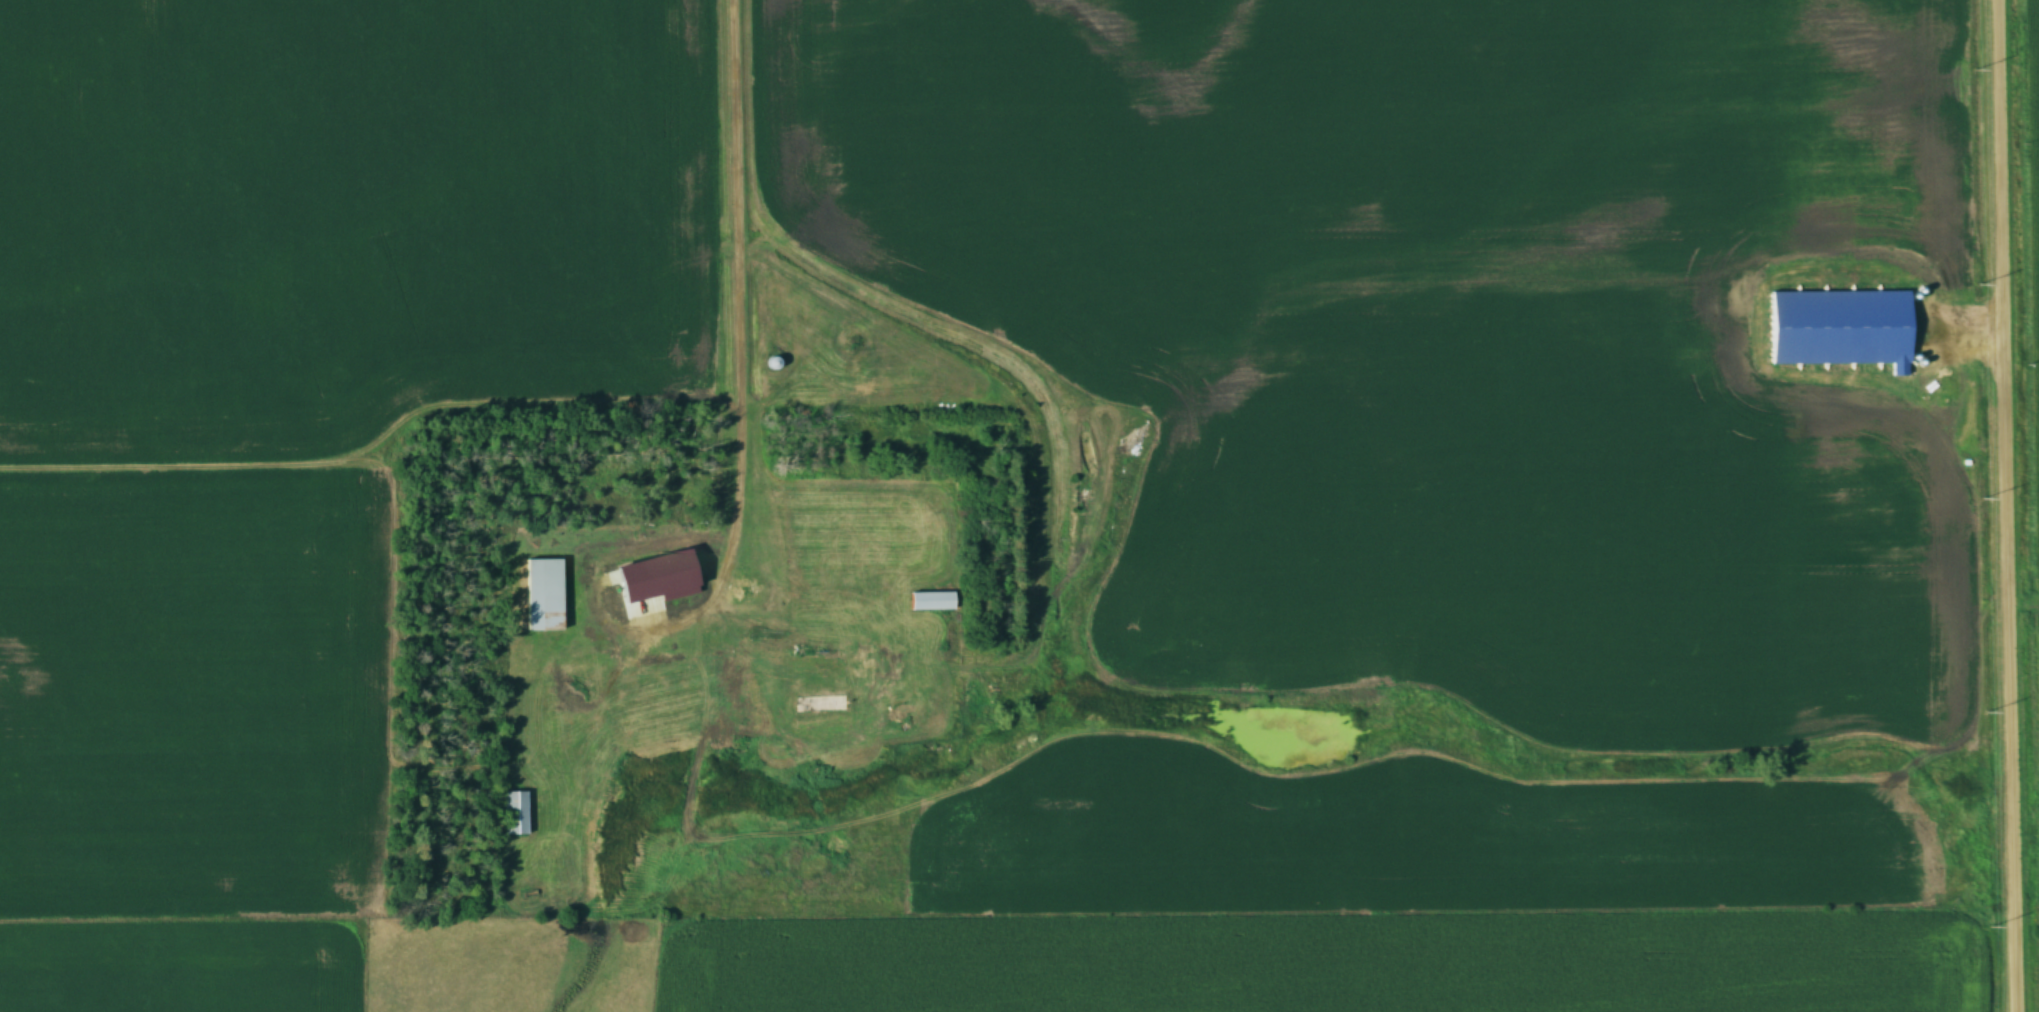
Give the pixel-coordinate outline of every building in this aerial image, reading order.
[(770,491),(770,508),(782,508),(782,491),(770,491)] [(668,560),(646,560),(646,591),(668,591),(668,560)] [(528,633),(562,633),(562,561),(528,561),(528,633)] [(954,612),(954,594),(911,594),(911,612),(954,612)] [(796,700),(846,700),(846,680),(796,680),(796,700)] [(506,837),(528,837),(528,794),(506,794),(506,837)]
